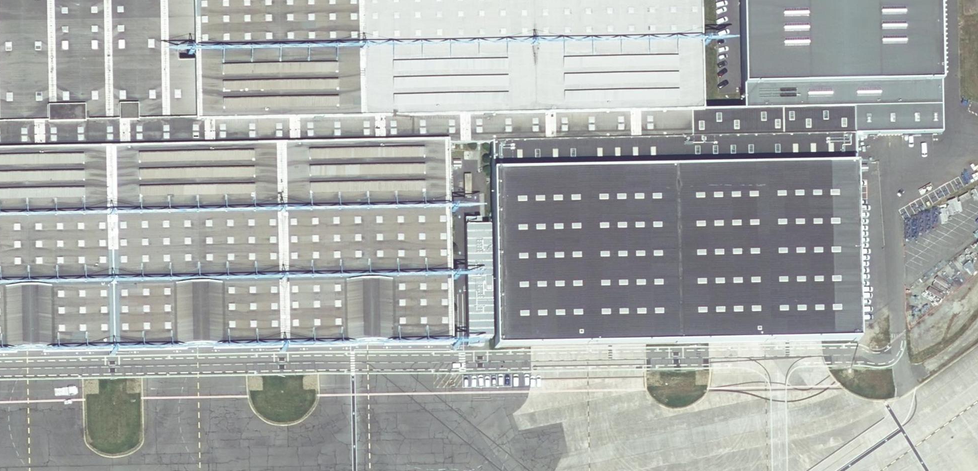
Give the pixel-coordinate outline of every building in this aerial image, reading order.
[(695,105),(692,0),(0,0),(0,119),(695,105)] [(747,104),(847,102),(847,131),(945,129),(943,0),(745,0),(747,104)] [(847,102),(798,103),(747,104),(695,105),(0,119),(0,145),(438,137),(486,136),(486,165),(847,158),(847,131),(847,102)] [(26,350),(196,346),(366,342),(442,340),(438,137),(0,145),(0,350),(26,350)] [(486,165),(482,165),(485,340),(587,338),(763,334),(848,332),(847,158),(486,165)] [(477,206),(460,207),(463,336),(480,336),(477,206)]
